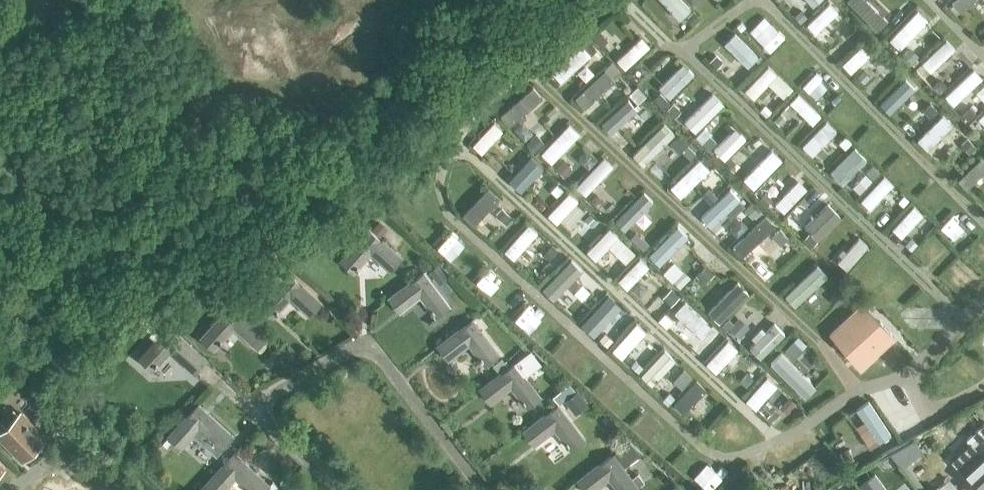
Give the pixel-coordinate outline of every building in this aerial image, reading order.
[(683,0),(662,0),(680,19),(691,9),(683,0)] [(877,29),(887,19),(867,0),(847,0),(877,29)] [(974,0),(954,0),(952,2),(962,12),(974,0)] [(815,33),(838,11),(830,2),(807,24),(815,33)] [(802,26),(814,13),(805,5),(797,14),(798,15),(795,19),(802,26)] [(928,19),(918,10),(890,39),(900,48),(928,19)] [(762,58),(731,27),(723,36),(753,66),(762,58)] [(650,45),(641,37),(617,59),(625,68),(650,45)] [(582,44),(581,44),(552,71),(561,81),(596,49),(587,39),(582,44)] [(931,71),(955,48),(946,39),(922,62),(931,71)] [(851,72),(875,48),(867,40),(842,63),(851,72)] [(606,69),(576,97),(585,108),(604,90),(607,94),(613,88),(610,85),(616,80),(615,79),(620,74),(618,72),(620,70),(612,61),(605,68),(606,69)] [(683,62),(659,86),(670,97),(694,73),(683,62)] [(789,85),(768,63),(759,72),(781,93),(789,85)] [(954,104),(982,77),(974,69),(946,95),(954,104)] [(889,109),(911,86),(902,78),(881,100),(889,109)] [(631,95),(603,122),(611,131),(629,114),(633,117),(638,112),(634,108),(639,104),(640,106),(646,100),(644,98),(647,95),(638,85),(629,93),(631,95)] [(510,125),(543,96),(534,86),(500,115),(510,125)] [(713,92),(685,120),(696,131),(725,103),(713,92)] [(821,114),(799,93),(791,102),(813,123),(821,114)] [(928,149),(953,124),(943,114),(918,139),(928,149)] [(812,155),(836,131),(826,121),(802,145),(812,155)] [(494,122),(473,144),(482,153),(503,130),(494,122)] [(552,162),(580,132),(569,123),(542,152),(552,162)] [(643,165),(674,133),(664,123),(633,155),(643,165)] [(736,128),(715,149),(725,159),(746,138),(736,128)] [(843,182),(865,158),(855,148),(832,172),(843,182)] [(772,149),(744,178),(753,188),(782,159),(772,149)] [(531,156),(510,179),(519,187),(540,164),(531,156)] [(586,194),(613,165),(604,157),(577,186),(586,194)] [(983,172),(983,161),(981,158),(958,179),(966,188),(983,172)] [(708,169),(680,196),(688,205),(706,188),(710,192),(716,186),(713,182),(717,179),(713,175),(720,169),(715,164),(708,170),(708,169)] [(870,208),(893,183),(884,175),(861,200),(870,208)] [(798,180),(776,204),(784,211),(807,187),(798,180)] [(474,224),(500,197),(489,187),(463,214),(474,224)] [(741,188),(707,222),(716,230),(734,211),(739,216),(743,211),(739,207),(750,196),(741,188)] [(652,200),(644,191),(619,215),(627,224),(638,213),(640,216),(645,211),(643,208),(652,200)] [(570,192),(549,214),(557,223),(578,200),(570,192)] [(828,203),(805,226),(818,239),(841,216),(828,203)] [(924,212),(914,204),(892,229),(901,237),(915,221),(918,224),(921,220),(919,217),(924,212)] [(775,224),(766,215),(732,246),(742,255),(775,224)] [(660,264),(688,236),(678,226),(650,254),(660,264)] [(391,269),(402,257),(369,228),(340,260),(351,271),(370,250),(391,269)] [(610,228),(587,251),(596,259),(619,236),(610,228)] [(847,268),(868,245),(859,237),(847,251),(843,247),(839,253),(843,256),(839,261),(847,268)] [(767,280),(802,247),(793,238),(759,271),(767,280)] [(536,272),(556,250),(548,242),(527,264),(536,272)] [(640,258),(618,280),(627,288),(641,274),(645,278),(648,274),(644,271),(649,266),(640,258)] [(792,305),(827,272),(818,262),(812,268),(813,268),(784,296),(792,305)] [(563,301),(586,276),(578,268),(554,293),(563,301)] [(323,304),(290,273),(289,273),(284,278),(277,271),(268,279),(276,287),(259,305),(271,315),(289,297),(312,317),(323,304)] [(437,315),(450,305),(423,271),(388,298),(398,310),(420,293),(437,315)] [(720,322),(749,292),(737,280),(708,310),(720,322)] [(590,332),(617,303),(608,295),(581,324),(590,332)] [(255,344),(266,332),(233,303),(203,335),(215,346),(234,325),(255,344)] [(700,308),(678,332),(686,340),(708,316),(700,308)] [(900,340),(866,308),(835,341),(869,373),(900,340)] [(148,328),(158,317),(149,309),(139,321),(148,328)] [(482,319),(491,330),(499,324),(490,312),(482,319)] [(740,316),(729,327),(740,337),(750,326),(740,316)] [(485,364),(498,353),(472,319),(437,346),(447,359),(469,342),(485,364)] [(621,358),(646,331),(637,323),(613,350),(621,358)] [(760,357),(785,333),(775,323),(750,347),(760,357)] [(190,367),(201,355),(169,326),(139,359),(151,369),(170,349),(190,367)] [(728,340),(707,363),(716,372),(737,349),(728,340)] [(651,381),(673,357),(665,349),(642,374),(651,381)] [(766,360),(790,382),(798,374),(774,351),(766,360)] [(520,359),(525,366),(535,358),(530,352),(520,359)] [(527,407),(540,396),(514,362),(478,389),(489,402),(510,385),(527,407)] [(767,377),(746,400),(756,409),(777,385),(767,377)] [(684,413),(707,389),(697,379),(674,403),(684,413)] [(564,401),(569,407),(579,400),(574,393),(564,401)] [(222,448),(233,436),(197,403),(168,436),(180,447),(199,426),(222,448)] [(571,449),(585,439),(558,404),(523,432),(533,444),(555,428),(571,449)] [(831,438),(840,447),(868,419),(859,410),(831,438)] [(23,461),(45,438),(20,413),(0,434),(0,439),(23,461)] [(979,489),(983,489),(983,423),(967,439),(982,455),(963,472),(979,489)] [(282,489),(273,480),(269,484),(234,452),(200,489),(222,489),(235,475),(252,489),(281,489),(282,489)] [(627,472),(612,454),(577,481),(585,489),(592,489),(609,477),(619,489),(636,489),(639,488),(633,481),(643,473),(636,465),(627,472)] [(863,489),(888,489),(875,473),(859,485),(863,489)]
